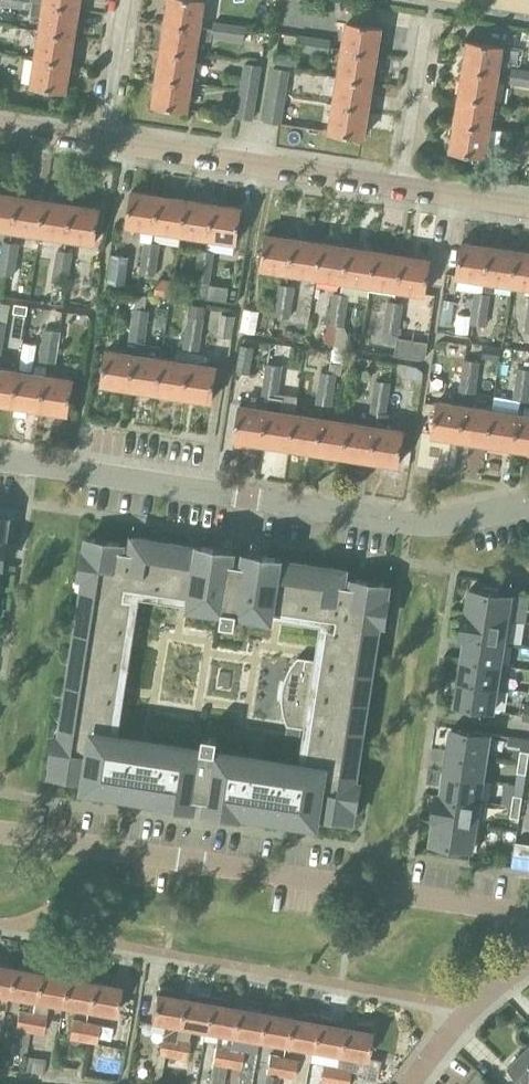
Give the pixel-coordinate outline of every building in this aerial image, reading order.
[(17,6),(32,8),(34,1),(34,0),(18,0),(17,6)] [(34,1),(47,3),(81,9),(83,0),(34,0),(34,1)] [(169,22),(203,28),(208,0),(207,0),(173,0),(169,22)] [(42,30),(77,36),(81,9),(47,3),(34,1),(32,8),(32,13),(45,15),(42,30)] [(213,37),(229,39),(231,23),(215,20),(213,37)] [(164,49),(199,55),(202,38),(212,39),(214,29),(203,28),(169,22),(164,49)] [(346,50),(380,55),(385,28),(350,22),(346,50)] [(245,41),(248,25),(231,23),(229,39),(245,41)] [(492,27),(490,40),(513,43),(515,30),(492,27)] [(72,63),(77,36),(42,30),(38,58),(72,63)] [(296,51),(312,53),(314,36),(299,34),(296,51)] [(314,36),(312,53),(327,55),(330,38),(314,36)] [(466,68),(500,74),(505,46),(470,41),(466,68)] [(160,76),(194,82),(199,55),(164,49),(160,76)] [(375,82),(380,55),(346,50),(341,77),(375,82)] [(68,91),(72,63),(38,58),(33,85),(68,91)] [(241,90),(259,93),(264,65),(246,62),(241,90)] [(270,93),(288,96),(292,69),(274,66),(270,93)] [(496,101),(500,74),(466,68),(461,95),(496,101)] [(512,68),(510,84),(526,86),(528,70),(512,68)] [(160,76),(155,104),(190,109),(194,82),(160,76)] [(371,109),(375,82),(341,77),(337,104),(371,109)] [(241,90),(241,91),(237,116),(255,119),(259,93),(241,90)] [(283,124),(288,96),(270,93),(265,121),(283,124)] [(491,128),(496,101),(461,95),(457,122),(491,128)] [(366,137),(371,109),(337,104),(332,131),(366,137)] [(457,122),(452,150),(475,154),(474,162),(486,163),(490,138),(491,128),(457,122)] [(133,191),(128,226),(143,228),(142,241),(143,241),(154,242),(156,230),(161,195),(133,191)] [(19,196),(0,193),(0,229),(14,231),(19,196)] [(183,234),(188,199),(161,195),(156,230),(182,234),(183,234)] [(41,235),(46,200),(19,196),(14,231),(41,235)] [(188,199),(183,234),(210,238),(215,203),(188,199)] [(68,239),(73,204),(46,200),(41,235),(68,239)] [(215,203),(210,238),(238,243),(243,208),(215,203)] [(73,204),(68,239),(95,243),(100,208),(73,204)] [(290,273),(295,238),(268,234),(263,269),(290,273)] [(317,277),(323,242),(295,238),(290,273),(317,277)] [(143,241),(141,257),(158,260),(160,243),(154,242),(143,241)] [(463,241),(458,276),(461,277),(459,291),(472,293),(474,278),(486,280),(491,245),(463,241)] [(3,242),(1,257),(16,260),(19,244),(3,242)] [(317,277),(344,281),(350,246),(323,242),(317,277)] [(513,284),(518,249),(491,245),(486,280),(484,291),(496,292),(497,282),(513,284)] [(377,250),(350,246),(344,281),(371,285),(377,250)] [(55,248),(53,266),(70,268),(73,250),(55,248)] [(200,249),(198,264),(214,266),(217,251),(200,249)] [(518,249),(513,284),(528,286),(528,251),(518,249)] [(399,289),(404,254),(377,250),(371,285),(399,289)] [(114,253),(110,275),(110,278),(123,280),(126,255),(114,253)] [(404,254),(399,289),(426,294),(431,259),(404,254)] [(1,257),(0,261),(0,273),(14,276),(16,260),(1,257)] [(141,257),(139,273),(156,276),(158,260),(141,257)] [(198,264),(193,294),(210,296),(214,266),(198,264)] [(53,266),(51,283),(68,286),(70,268),(53,266)] [(280,283),(278,299),(294,301),(297,286),(280,283)] [(475,291),(473,305),(475,305),(475,308),(490,310),(492,294),(475,291)] [(333,292),(331,308),(347,310),(350,295),(333,292)] [(278,299),(275,315),(291,317),(294,301),(278,299)] [(445,299),(441,324),(452,326),(456,301),(445,299)] [(387,301),(385,316),(401,319),(404,303),(387,301)] [(432,331),(432,301),(417,301),(416,331),(432,331)] [(135,307),(133,323),(149,326),(152,310),(135,307)] [(260,310),(246,308),(245,307),(241,330),(257,332),(260,310)] [(331,308),(328,324),(340,326),(345,326),(347,310),(331,308)] [(472,323),(473,323),(488,326),(490,310),(475,308),(472,323)] [(218,335),(233,337),(237,315),(222,313),(218,335)] [(383,332),(399,334),(401,319),(385,316),(383,332)] [(188,318),(185,333),(202,336),(204,321),(188,318)] [(133,323),(130,339),(138,341),(147,342),(147,341),(149,326),(133,323)] [(337,345),(340,326),(328,324),(325,343),(337,345)] [(44,328),(42,345),(59,348),(61,331),(44,328)] [(202,336),(185,333),(183,348),(199,351),(202,336)] [(136,354),(131,388),(158,392),(163,358),(149,356),(152,341),(147,341),(147,342),(138,341),(136,354)] [(39,362),(56,365),(59,348),(42,345),(39,362)] [(238,371),(252,373),(256,347),(242,345),(238,371)] [(485,346),(483,358),(500,360),(502,348),(485,346)] [(131,388),(136,354),(108,349),(103,384),(131,388)] [(191,362),(193,351),(179,349),(177,360),(163,358),(158,392),(185,396),(190,362),(191,362)] [(190,362),(185,396),(213,401),(218,366),(200,364),(201,357),(202,352),(193,351),(191,362),(190,362)] [(464,359),(461,375),(477,377),(480,361),(464,359)] [(264,443),(276,364),(268,363),(263,396),(271,397),(269,410),(242,406),(236,439),(264,443)] [(42,409),(47,375),(49,366),(37,364),(35,373),(20,371),(15,405),(42,409)] [(291,448),(296,414),(282,412),(285,397),(280,396),(284,365),(276,364),(264,443),(291,448)] [(514,382),(528,384),(528,366),(517,364),(514,382)] [(20,371),(0,367),(0,403),(15,405),(20,371)] [(320,371),(318,387),(334,389),(336,373),(320,371)] [(47,375),(42,409),(70,413),(75,379),(47,375)] [(461,375),(459,392),(475,394),(477,377),(461,375)] [(376,379),(374,395),(390,397),(392,381),(376,379)] [(528,402),(528,397),(528,384),(514,382),(512,400),(528,402)] [(318,387),(316,403),(332,405),(334,389),(318,387)] [(380,412),(380,413),(388,414),(390,397),(374,395),(372,411),(380,412)] [(461,439),(466,405),(439,401),(433,435),(461,439)] [(489,444),(494,410),(466,405),(461,439),(489,444)] [(350,422),(345,456),(372,460),(377,426),(378,426),(380,413),(380,412),(372,411),(371,410),(369,425),(351,422),(350,422)] [(516,448),(521,414),(494,410),(489,444),(516,448)] [(377,426),(372,460),(400,464),(405,430),(386,428),(388,414),(380,413),(378,426),(377,426)] [(318,452),(323,418),(296,414),(291,448),(318,452)] [(516,448),(528,450),(528,415),(521,414),(516,448)] [(345,456),(350,422),(323,418),(318,452),(345,456)] [(8,541),(8,540),(6,540),(9,517),(0,515),(0,540),(8,541)] [(134,537),(132,551),(123,550),(124,544),(89,538),(87,552),(84,551),(80,577),(92,578),(90,591),(84,590),(81,611),(90,612),(89,624),(79,623),(75,644),(85,645),(83,657),(74,656),(73,658),(83,659),(81,671),(71,670),(68,690),(78,692),(76,704),(66,703),(63,723),(70,724),(68,737),(56,735),(52,761),(54,761),(52,775),(88,780),(89,774),(92,775),(97,775),(95,790),(115,793),(117,783),(129,785),(128,795),(148,798),(150,788),(162,790),(160,802),(195,808),(196,802),(197,796),(203,797),(209,798),(208,804),(207,810),(242,815),(244,802),(256,804),(255,814),(275,817),(277,807),(289,809),(287,819),(308,822),(310,808),(313,809),(318,810),(318,816),(353,821),(355,807),(358,808),(360,790),(362,782),(349,781),(351,768),(358,769),(361,748),(351,747),(353,735),(363,736),(366,716),(356,714),(358,702),(368,703),(368,701),(358,700),(360,688),(370,689),(373,668),(363,667),(365,655),(375,656),(379,636),(372,635),(374,622),(386,624),(388,613),(390,599),(387,598),(389,585),(354,579),(353,586),(345,584),(347,570),(326,566),(325,576),(313,574),(314,565),(293,561),(292,571),(280,569),(282,557),(246,551),(246,557),(245,563),(238,562),(233,561),(234,556),(235,550),(200,544),(198,557),(186,555),(187,545),(167,542),(165,552),(153,550),(155,540),(134,537)] [(5,565),(8,541),(0,540),(0,564),(5,565)] [(465,611),(465,612),(513,619),(517,595),(499,592),(499,589),(485,587),(484,590),(472,588),(468,611),(465,611)] [(462,635),(510,643),(513,619),(465,612),(462,635)] [(467,637),(464,659),(501,664),(504,643),(509,644),(510,643),(462,635),(461,636),(467,637)] [(460,681),(497,687),(501,664),(464,659),(460,681)] [(457,704),(494,710),(497,687),(460,681),(457,704)] [(453,727),(450,751),(487,756),(490,733),(453,727)] [(520,761),(528,763),(528,759),(528,751),(521,750),(520,761)] [(446,773),(483,779),(487,756),(450,751),(446,773)] [(520,761),(518,772),(527,774),(528,763),(520,761)] [(437,793),(437,794),(485,802),(485,800),(480,800),(483,779),(446,773),(443,794),(437,793)] [(514,794),(516,783),(505,782),(503,796),(501,795),(499,803),(513,805),(514,794)] [(437,794),(433,818),(481,825),(485,802),(437,794)] [(514,794),(513,805),(522,807),(523,796),(514,794)] [(513,805),(511,816),(520,818),(522,807),(513,805)] [(478,849),(481,825),(433,818),(433,819),(436,819),(432,843),(445,845),(445,847),(459,849),(460,847),(478,849)] [(514,855),(528,857),(528,843),(517,841),(514,855)] [(0,963),(0,992),(9,994),(14,966),(0,963)] [(14,966),(9,994),(36,999),(37,999),(42,971),(14,966)] [(69,976),(42,971),(37,999),(32,1031),(45,1033),(50,1002),(64,1004),(69,976)] [(69,976),(64,1004),(91,1009),(96,981),(69,976)] [(96,981),(91,1009),(118,1014),(123,986),(96,981)] [(160,1054),(175,1057),(178,1040),(180,1024),(185,997),(173,994),(174,989),(161,985),(160,992),(158,992),(153,1019),(166,1022),(164,1037),(160,1054)] [(185,997),(180,1024),(207,1029),(212,1001),(213,994),(212,994),(199,994),(198,999),(185,997)] [(214,1064),(210,1083),(225,1083),(228,1066),(232,1046),(233,1034),(234,1034),(239,1006),(227,1004),(228,999),(216,995),(213,994),(212,1001),(207,1029),(219,1031),(214,1064)] [(28,1049),(29,1050),(32,1031),(37,999),(36,999),(34,1011),(20,1008),(13,1051),(27,1054),(28,1049)] [(233,1034),(232,1046),(246,1049),(245,1052),(258,1054),(261,1038),(266,1011),(239,1006),(234,1034),(233,1034)] [(287,1043),(292,1016),(266,1011),(261,1038),(287,1043)] [(292,1016),(287,1043),(314,1048),(319,1020),(320,1013),(318,1013),(305,1013),(304,1018),(292,1016)] [(314,1048),(312,1061),(338,1066),(341,1053),(346,1025),(333,1023),(334,1018),(321,1014),(320,1013),(319,1020),(314,1048)] [(74,1018),(71,1038),(85,1041),(89,1021),(74,1018)] [(102,1023),(89,1021),(85,1041),(98,1043),(102,1023)] [(346,1025),(341,1053),(368,1058),(373,1030),(371,1030),(372,1023),(359,1022),(358,1027),(346,1025)] [(188,1059),(192,1042),(178,1040),(175,1057),(188,1059)] [(246,1049),(232,1046),(228,1066),(242,1069),(246,1049)] [(509,1066),(526,1083),(528,1083),(528,1046),(509,1066)] [(268,1073),(282,1076),(285,1056),(271,1054),(268,1073)] [(282,1076),(295,1078),(299,1059),(285,1056),(282,1076)] [(377,1080),(380,1060),(370,1058),(367,1078),(377,1080)] [(338,1067),(337,1067),(323,1065),(320,1083),(335,1083),(338,1067)] [(350,1069),(338,1067),(335,1083),(348,1083),(350,1069)]
